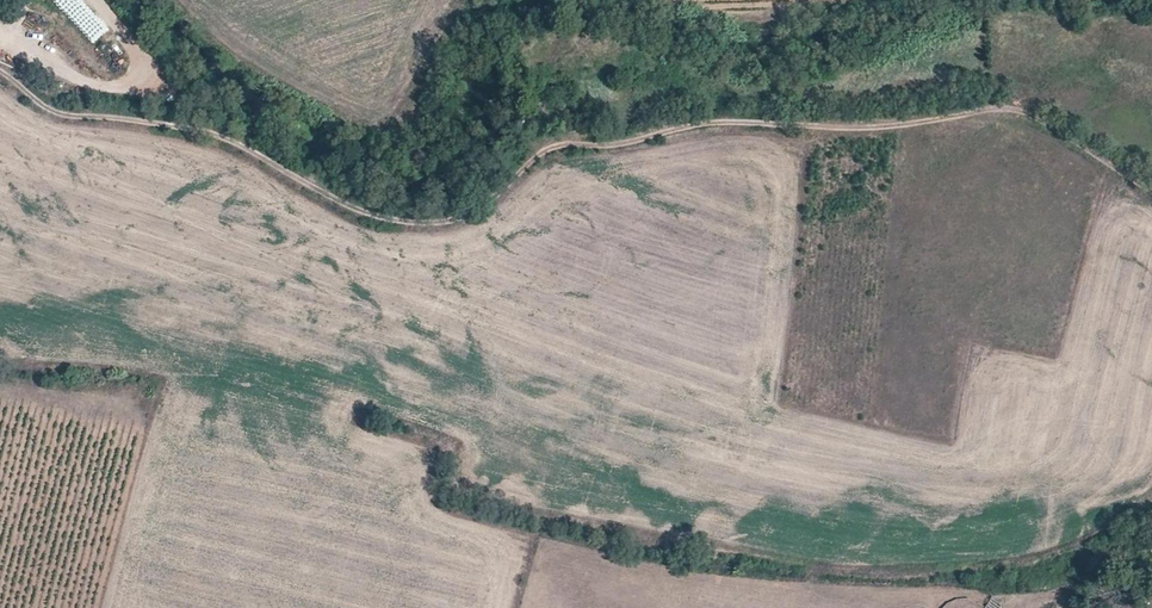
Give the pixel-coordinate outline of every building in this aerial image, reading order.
[(101,19),(90,26),(97,37),(108,30),(101,19)]
